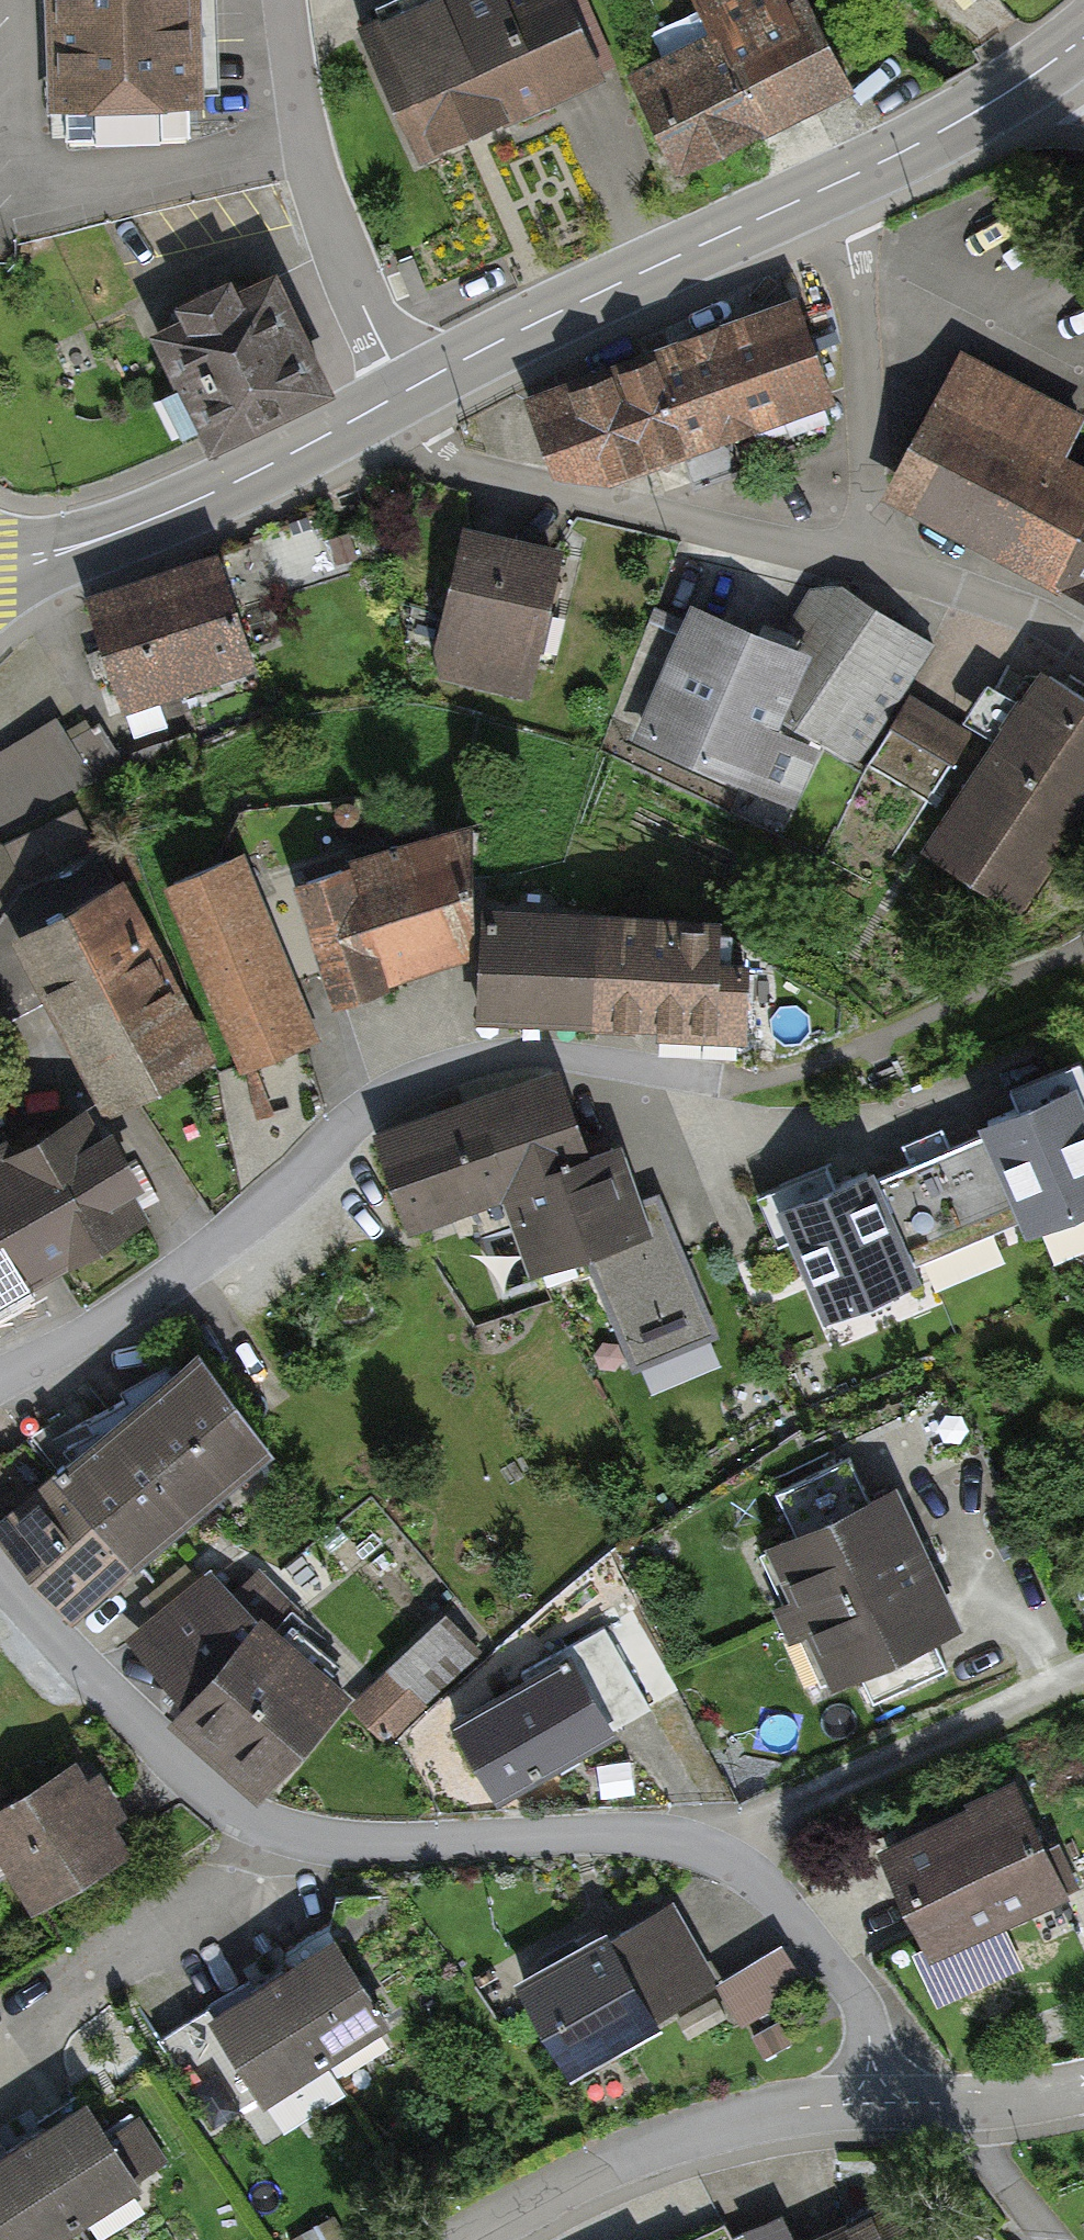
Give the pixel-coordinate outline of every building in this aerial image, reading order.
[(45,111),(191,109),(189,0),(43,0),(45,111)] [(603,72),(571,0),(426,0),(360,30),(418,156),(603,72)] [(854,83),(814,0),(789,0),(781,4),(779,0),(692,0),(684,4),(702,42),(627,79),(673,172),(854,83)] [(328,376),(276,277),(240,295),(232,279),(172,310),(178,322),(148,337),(202,441),(328,376)] [(827,394),(794,306),(653,358),(686,447),(698,479),(760,456),(747,423),(827,394)] [(918,503),(1083,589),(1083,466),(1082,471),(1059,459),(1080,418),(958,356),(898,472),(927,487),(918,503)] [(686,447),(653,358),(530,401),(554,466),(611,475),(686,447)] [(439,670),(522,689),(553,554),(469,535),(439,670)] [(250,650),(220,559),(89,602),(104,647),(88,653),(95,675),(112,670),(119,692),(250,650)] [(845,586),(802,652),(777,713),(856,762),(932,643),(845,586)] [(802,652),(698,612),(650,736),(753,776),(777,713),(802,652)] [(1047,676),(931,854),(1014,907),(1083,799),(1083,700),(1047,676)] [(964,741),(905,705),(866,765),(836,831),(891,858),(964,741)] [(54,719),(0,751),(0,822),(7,834),(92,783),(87,776),(116,759),(98,729),(70,746),(54,719)] [(76,812),(11,846),(43,909),(0,933),(0,1027),(57,997),(112,1099),(201,1052),(76,812)] [(473,829),(308,882),(341,986),(474,943),(473,829)] [(303,1042),(227,860),(173,882),(248,1065),(303,1042)] [(717,930),(486,916),(481,1013),(742,1021),(745,964),(714,962),(717,930)] [(553,1077),(379,1138),(408,1220),(508,1185),(582,1159),(553,1077)] [(991,1129),(1021,1200),(1033,1228),(1083,1207),(1083,1120),(1069,1086),(987,1121),(991,1129)] [(0,1152),(0,1308),(142,1230),(77,1110),(0,1152)] [(868,1172),(786,1207),(831,1312),(911,1278),(899,1251),(1021,1200),(991,1129),(871,1180),(868,1172)] [(612,1148),(582,1159),(508,1185),(536,1267),(583,1249),(632,1367),(716,1332),(666,1215),(639,1225),(612,1148)] [(267,1442),(201,1355),(61,1434),(75,1450),(57,1464),(63,1470),(138,1555),(267,1442)] [(787,1617),(920,1555),(890,1491),(870,1501),(849,1456),(775,1491),(796,1535),(777,1544),(801,1594),(781,1603),(787,1617)] [(63,1470),(0,1526),(0,1531),(73,1613),(138,1555),(63,1470)] [(954,1626),(920,1555),(787,1617),(794,1632),(815,1623),(840,1677),(857,1669),(874,1704),(948,1670),(932,1636),(954,1626)] [(182,1721),(259,1790),(343,1695),(278,1639),(304,1614),(255,1577),(231,1595),(212,1575),(141,1631),(188,1683),(200,1701),(182,1721)] [(470,1654),(441,1624),(359,1702),(390,1735),(425,1703),(422,1699),(470,1654)] [(529,1683),(459,1723),(498,1792),(650,1706),(604,1625),(522,1671),(529,1683)] [(0,1812),(0,1840),(37,1899),(119,1848),(99,1816),(114,1806),(99,1782),(85,1791),(71,1768),(0,1812)] [(982,1814),(893,1853),(933,1946),(938,1944),(951,1974),(988,1958),(975,1928),(1073,1886),(1057,1849),(1043,1855),(1015,1791),(978,1807),(982,1814)] [(553,1971),(527,1986),(570,2062),(710,1982),(685,1939),(673,1946),(655,1914),(580,1956),(572,1942),(545,1957),(553,1971)] [(384,2019),(328,1931),(286,1958),(293,1969),(274,1981),(323,2058),(384,2019)] [(795,1989),(770,1950),(728,1976),(753,2016),(795,1989)] [(323,2058),(274,1981),(257,1992),(249,1981),(204,2009),(263,2099),(286,2083),(304,2112),(338,2091),(319,2061),(323,2058)] [(726,2015),(716,1997),(680,2017),(690,2035),(726,2015)] [(791,2041),(779,2021),(753,2035),(765,2056),(791,2041)] [(162,2163),(135,2122),(107,2140),(78,2095),(38,2120),(45,2130),(27,2140),(76,2219),(162,2163)] [(27,2140),(7,2152),(1,2143),(0,2144),(0,2239),(42,2239),(76,2219),(27,2140)] [(810,2239),(914,2239),(894,2199),(810,2239)] [(782,2213),(746,2231),(751,2239),(795,2239),(782,2213)]
